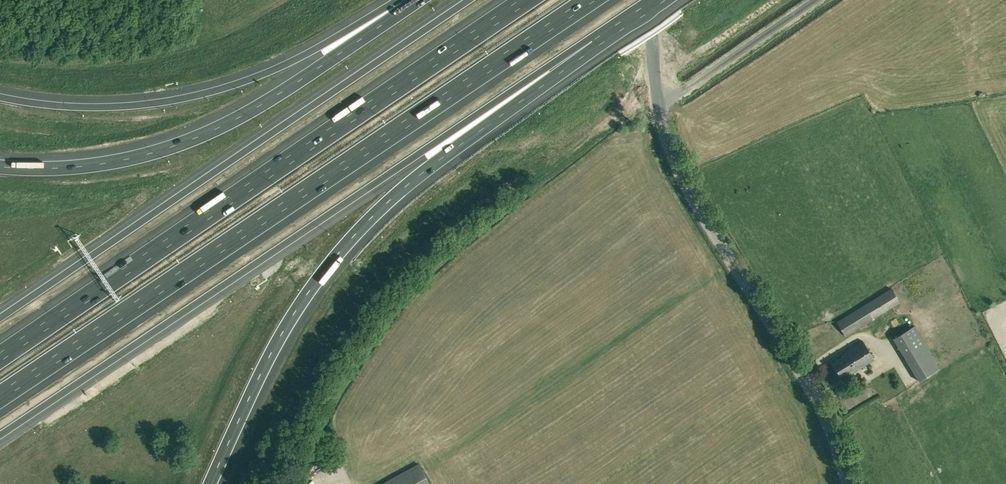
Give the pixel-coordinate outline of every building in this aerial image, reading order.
[(891,288),(858,308),(836,322),(845,336),(900,302),(891,288)] [(914,326),(893,338),(903,356),(924,344),(914,326)] [(851,373),(874,359),(863,341),(841,354),(842,355),(832,362),(841,377),(850,372),(851,373)] [(924,344),(903,356),(919,382),(939,371),(924,344)] [(421,462),(381,483),(433,483),(421,462)]
